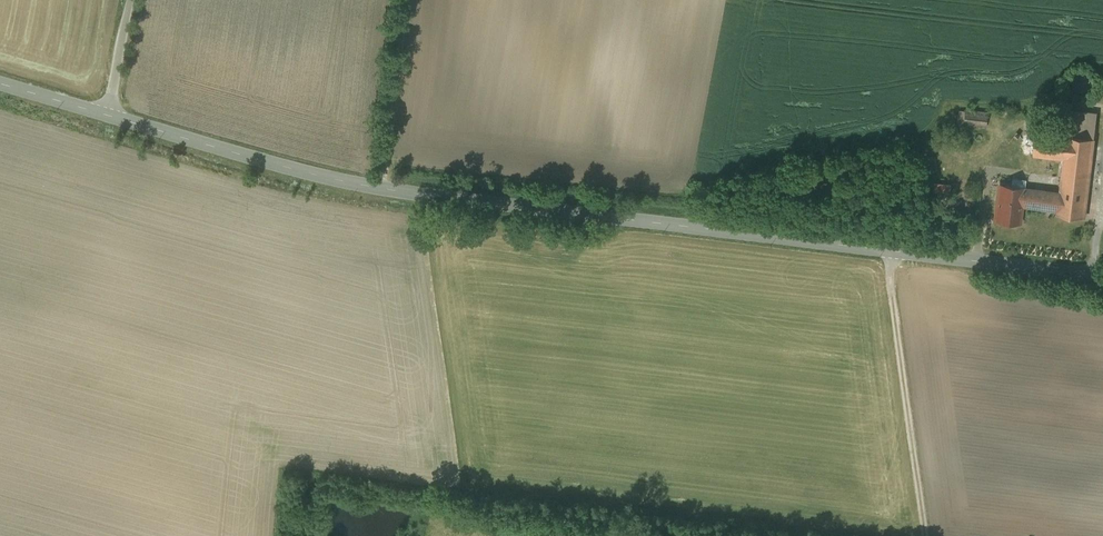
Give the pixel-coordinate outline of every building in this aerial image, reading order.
[(1053,122),(1038,120),(1036,132),(1094,139),(1098,113),(1071,109),(1072,103),(1056,101),(1053,122)] [(987,114),(965,111),(964,125),(986,127),(987,114)] [(1094,139),(1036,132),(1034,155),(1065,159),(1060,193),(1050,191),(1023,188),(1021,204),(1048,208),(1048,205),(1059,206),(1058,213),(1085,216),(1094,139)] [(950,185),(934,184),(933,197),(949,199),(950,185)] [(1023,188),(1000,185),(995,219),(1019,222),(1021,204),(1023,188)]
